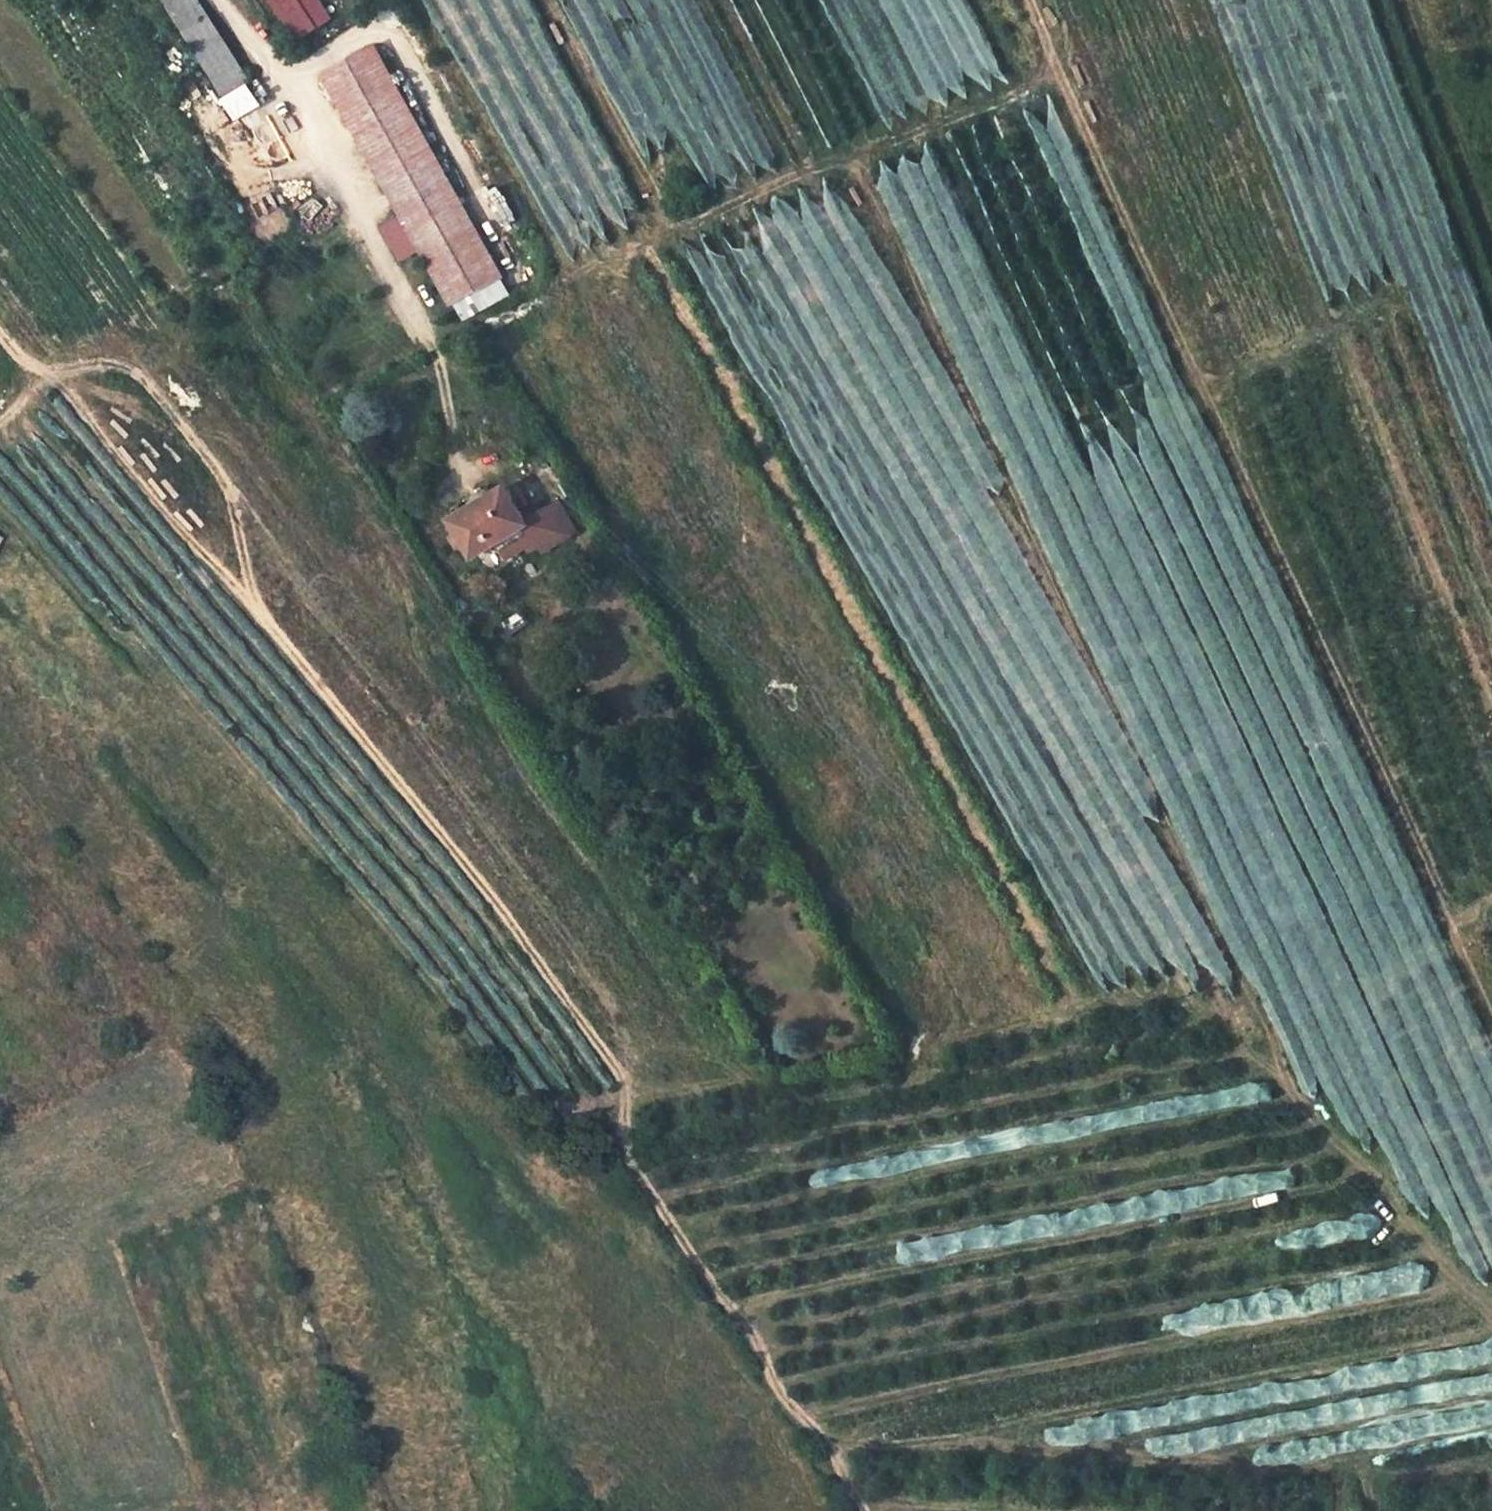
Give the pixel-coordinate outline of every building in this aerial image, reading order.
[(183,32),(205,18),(193,0),(164,0),(183,32)] [(293,42),(331,18),(320,0),(267,0),(293,42)] [(226,100),(247,86),(205,18),(183,32),(226,100)] [(440,159),(378,48),(327,75),(389,185),(440,159)] [(453,303),(499,277),(461,207),(465,205),(440,159),(389,185),(453,303)] [(498,542),(527,524),(525,521),(505,487),(452,519),(458,528),(453,536),(459,547),(467,545),(473,556),(498,542)] [(569,535),(552,506),(525,521),(527,524),(539,545),(542,551),(569,535)] [(539,545),(527,524),(498,542),(507,558),(527,546),(529,550),(539,545)]
